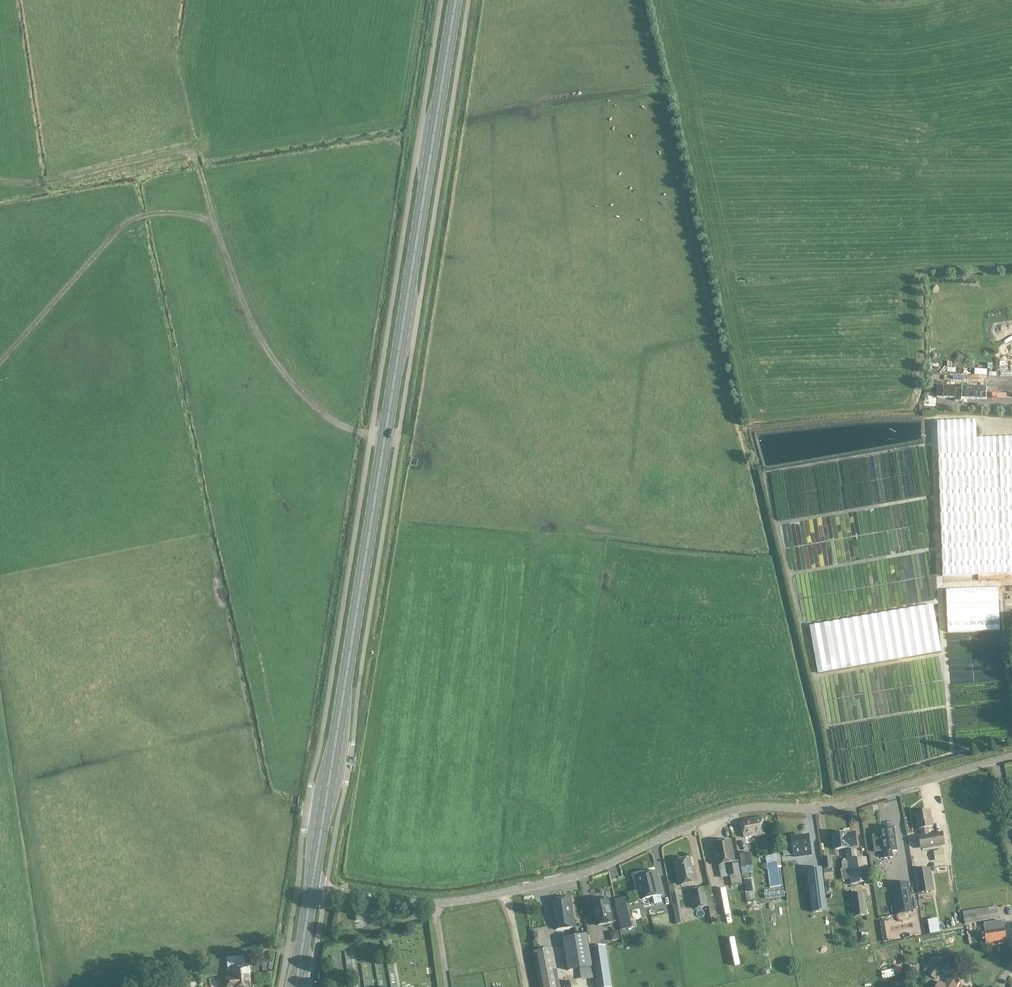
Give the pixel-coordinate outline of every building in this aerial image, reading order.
[(999,407),(1011,406),(1010,394),(999,395),(999,407)] [(977,439),(976,421),(937,422),(942,576),(998,574),(998,580),(1011,580),(1011,438),(977,439)] [(998,587),(946,589),(948,632),(1000,630),(998,587)] [(811,626),(819,673),(941,652),(933,605),(811,626)] [(889,819),(889,802),(880,802),(881,819),(889,819)] [(918,829),(920,829),(921,836),(929,835),(928,827),(933,826),(930,811),(916,814),(918,829)] [(756,836),(764,834),(762,818),(742,821),(744,837),(756,835),(756,836)] [(882,843),(874,844),(875,852),(883,851),(884,858),(892,857),(892,852),(897,851),(894,828),(880,829),(882,843)] [(855,833),(847,835),(846,834),(834,835),(835,850),(850,848),(850,851),(846,851),(847,861),(842,862),(843,870),(849,869),(851,885),(870,883),(867,858),(858,860),(856,848),(857,848),(855,833)] [(930,837),(929,835),(921,836),(919,837),(919,838),(921,848),(945,844),(943,834),(930,837)] [(793,839),(794,850),(800,849),(801,856),(812,855),(811,847),(810,847),(808,837),(793,839)] [(742,883),(738,862),(735,862),(731,841),(715,844),(719,866),(726,864),(729,877),(730,877),(732,885),(742,883)] [(934,860),(946,858),(944,848),(933,849),(934,860)] [(753,872),(751,853),(740,854),(742,873),(753,872)] [(895,876),(913,876),(913,864),(910,864),(910,853),(894,853),(895,876)] [(768,870),(770,888),(782,886),(780,868),(782,867),(780,855),(766,856),(767,864),(763,864),(763,866),(764,868),(766,870),(768,870)] [(833,868),(831,857),(824,858),(825,869),(833,868)] [(692,868),(690,859),(675,862),(679,886),(697,882),(694,868),(692,868)] [(612,876),(621,874),(618,866),(610,868),(612,876)] [(814,912),(828,910),(822,868),(808,870),(814,912)] [(935,891),(930,869),(916,872),(921,894),(935,891)] [(642,900),(653,897),(655,905),(663,903),(661,895),(662,895),(660,886),(658,887),(658,884),(659,883),(656,872),(635,877),(638,888),(639,888),(642,900)] [(892,872),(884,874),(885,881),(894,879),(892,872)] [(913,912),(908,882),(893,885),(898,915),(913,912)] [(670,886),(673,906),(683,904),(680,885),(679,886),(679,884),(670,886)] [(694,890),(695,891),(691,891),(695,910),(698,909),(699,909),(705,908),(705,907),(709,907),(705,888),(701,889),(694,890)] [(855,917),(867,915),(863,894),(852,895),(855,917)] [(553,900),(556,930),(576,928),(573,898),(553,900)] [(619,921),(629,919),(624,898),(615,901),(619,921)] [(608,899),(593,903),(598,926),(613,923),(608,899)] [(990,919),(988,906),(962,911),(964,923),(990,919)] [(938,916),(927,917),(928,932),(939,931),(938,916)] [(985,932),(984,932),(986,943),(1006,940),(1004,929),(1002,921),(984,924),(985,932)] [(563,939),(569,971),(593,967),(587,935),(563,939)] [(608,964),(606,947),(592,949),(597,986),(612,986),(608,964)] [(553,949),(534,952),(541,986),(560,986),(553,949)] [(235,956),(224,959),(224,971),(231,971),(232,977),(226,978),(227,986),(250,986),(249,967),(245,967),(245,963),(235,964),(235,956)] [(932,958),(923,972),(926,974),(935,960),(932,958)] [(936,980),(945,966),(935,960),(926,974),(936,980)] [(959,982),(950,976),(944,985),(939,982),(936,986),(956,986),(959,982)]
